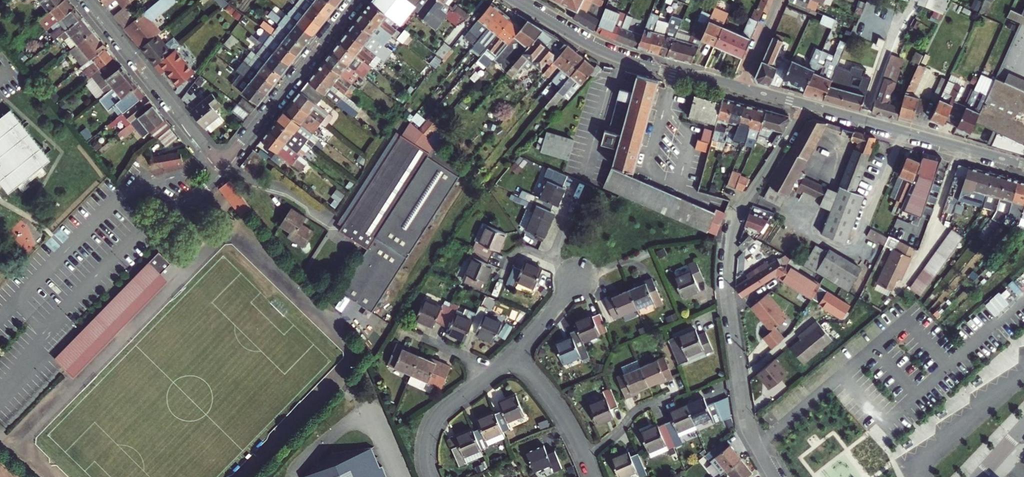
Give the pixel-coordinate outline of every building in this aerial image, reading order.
[(50,10),(63,0),(41,0),(50,10)] [(141,48),(157,35),(158,34),(161,31),(153,21),(175,3),(172,0),(159,0),(137,18),(125,28),(126,30),(138,20),(143,26),(131,36),(141,48)] [(296,5),(321,25),(329,15),(310,0),(301,0),(296,5)] [(329,15),(337,5),(330,0),(310,0),(329,15)] [(416,6),(409,0),(374,0),(372,2),(388,15),(401,25),(412,12),(416,6)] [(412,12),(437,29),(447,15),(459,23),(468,20),(458,13),(452,8),(445,4),(440,0),(421,0),(416,6),(412,12)] [(578,9),(583,0),(561,0),(578,9)] [(604,7),(601,5),(603,0),(583,0),(578,9),(574,16),(595,29),(604,7)] [(664,0),(656,0),(650,17),(645,30),(643,35),(639,47),(649,50),(656,25),(650,23),(652,18),(657,19),(664,0)] [(723,25),(715,43),(744,56),(767,0),(760,0),(752,18),(750,17),(743,33),(723,25)] [(813,9),(817,0),(791,0),(813,9)] [(918,1),(944,13),(950,0),(918,0),(918,1)] [(276,5),(288,15),(314,35),(321,25),(296,5),(292,11),(279,1),(276,5)] [(372,2),(364,13),(380,26),(398,39),(402,34),(385,20),(388,15),(372,2)] [(478,40),(502,11),(493,4),(469,32),(478,40)] [(114,15),(119,21),(131,11),(126,5),(124,6),(114,15)] [(865,8),(858,5),(855,10),(862,13),(865,8)] [(659,53),(666,25),(663,24),(664,22),(662,21),(667,8),(664,6),(657,20),(656,25),(649,50),(659,53)] [(701,38),(715,43),(723,25),(729,12),(715,6),(712,14),(701,38)] [(52,33),(56,38),(82,16),(75,7),(59,20),(63,24),(52,33)] [(1020,23),(1023,14),(1021,13),(1010,8),(1006,17),(1020,23)] [(610,21),(602,18),(597,31),(615,38),(618,31),(621,32),(623,26),(626,20),(629,14),(616,9),(610,21)] [(689,42),(674,38),(667,55),(691,62),(701,38),(712,14),(703,10),(693,34),(689,42)] [(119,21),(125,28),(137,18),(131,11),(119,21)] [(478,40),(488,47),(511,19),(502,11),(478,40)] [(46,13),(38,17),(45,29),(53,25),(46,13)] [(380,26),(364,13),(357,22),(385,45),(390,40),(377,30),(380,26)] [(645,30),(650,17),(644,14),(639,28),(645,30)] [(836,19),(824,14),(821,21),(833,27),(836,19)] [(314,35),(288,15),(281,25),(306,45),(314,35)] [(82,16),(56,38),(60,43),(64,39),(71,48),(93,30),(82,16)] [(511,19),(488,47),(498,56),(522,28),(511,19)] [(63,24),(59,20),(48,29),(52,33),(63,24)] [(126,30),(131,36),(143,26),(138,20),(126,30)] [(829,84),(832,77),(834,73),(837,65),(855,25),(850,22),(848,25),(836,20),(833,26),(823,50),(806,88),(804,93),(823,98),(829,84)] [(494,61),(508,72),(543,30),(528,21),(522,28),(498,56),(494,61)] [(385,45),(357,22),(354,25),(349,32),(378,56),(386,62),(394,52),(385,45)] [(281,25),(273,35),(298,55),(306,45),(281,25)] [(671,26),(666,25),(659,53),(667,55),(674,38),(675,36),(669,35),(671,26)] [(643,35),(623,26),(621,32),(618,31),(615,38),(639,47),(643,35)] [(93,30),(71,48),(70,48),(83,65),(106,46),(103,42),(93,30)] [(543,30),(508,72),(513,76),(526,61),(530,64),(533,60),(542,67),(547,61),(551,65),(568,46),(568,45),(560,40),(543,30)] [(378,56),(349,32),(341,42),(370,65),(378,56)] [(224,44),(231,50),(239,40),(231,34),(224,44)] [(157,35),(141,48),(143,51),(147,56),(163,43),(157,35)] [(265,45),(252,35),(249,39),(262,49),(265,45)] [(273,35),(265,45),(290,65),(298,55),(273,35)] [(773,64),(783,40),(774,36),(757,75),(760,81),(771,84),(778,67),(773,64)] [(370,65),(341,42),(333,52),(362,74),(368,80),(373,73),(367,69),(370,65)] [(155,66),(171,52),(163,43),(147,56),(155,66)] [(290,65),(265,45),(262,49),(258,55),(282,74),(290,65)] [(106,46),(83,65),(81,66),(89,76),(98,69),(114,56),(106,46)] [(444,60),(452,51),(445,46),(438,54),(444,60)] [(545,73),(553,80),(576,52),(568,46),(551,65),(545,73)] [(793,59),(790,64),(784,78),(806,88),(823,50),(817,47),(811,62),(813,63),(811,67),(793,59)] [(487,48),(478,59),(488,67),(497,56),(487,48)] [(171,52),(155,66),(156,68),(161,73),(165,70),(172,78),(171,79),(178,87),(195,73),(176,49),(173,52),(171,52)] [(921,63),(923,52),(916,50),(913,61),(921,63)] [(325,62),(353,85),(359,89),(364,83),(358,79),(362,74),(333,52),(325,62)] [(553,80),(562,87),(585,59),(576,52),(553,80)] [(216,54),(213,58),(236,76),(232,82),(234,84),(234,85),(259,104),(267,94),(242,75),(216,54)] [(258,55),(250,65),(275,84),(278,80),(282,74),(258,55)] [(891,55),(887,64),(900,68),(903,60),(891,55)] [(89,76),(86,79),(102,98),(130,75),(114,56),(98,69),(89,76)] [(589,73),(594,77),(602,68),(597,64),(595,67),(585,59),(562,87),(546,106),(551,110),(561,98),(564,96),(568,99),(589,73)] [(781,60),(778,67),(771,84),(780,87),(784,78),(790,64),(781,60)] [(350,89),(353,85),(325,62),(317,71),(346,94),(350,98),(354,93),(350,89)] [(844,89),(840,103),(861,109),(871,77),(863,75),(865,68),(851,64),(849,69),(837,65),(834,73),(832,77),(829,84),(844,89)] [(887,64),(883,76),(895,81),(900,68),(887,64)] [(925,98),(918,96),(913,95),(926,68),(918,64),(907,85),(905,91),(902,104),(900,114),(913,117),(915,112),(921,113),(925,98)] [(250,65),(242,75),(267,94),(275,84),(250,65)] [(913,95),(918,96),(931,70),(926,68),(913,95)] [(338,105),(346,94),(317,71),(309,82),(326,95),(338,105)] [(1004,80),(1006,81),(1023,89),(1023,78),(1009,71),(1004,80)] [(102,98),(99,100),(108,110),(112,107),(113,108),(115,106),(115,104),(116,103),(124,112),(145,94),(130,75),(102,98)] [(975,121),(986,98),(995,77),(991,75),(983,92),(974,88),(967,104),(957,125),(970,131),(975,121)] [(657,87),(659,81),(638,76),(633,93),(621,89),(618,98),(630,102),(623,127),(621,135),(605,130),(601,143),(617,148),(612,166),(634,171),(657,87)] [(873,112),(899,119),(900,114),(902,104),(888,100),(895,81),(883,76),(875,98),(873,112)] [(941,98),(950,79),(944,76),(933,98),(940,101),(941,98)] [(996,103),(1006,81),(1004,80),(995,76),(995,77),(986,98),(996,103)] [(523,85),(530,90),(537,82),(530,77),(523,85)] [(956,82),(950,79),(941,98),(947,101),(956,82)] [(1006,81),(996,103),(986,98),(975,121),(993,129),(997,130),(991,144),(1023,153),(1023,89),(1006,81)] [(318,104),(326,95),(309,82),(301,91),(318,104)] [(940,101),(932,117),(945,123),(946,120),(957,125),(967,104),(955,99),(962,84),(956,82),(947,101),(941,98),(940,101)] [(840,103),(844,89),(829,84),(823,98),(840,103)] [(318,104),(301,91),(299,94),(294,101),(326,126),(333,116),(318,104)] [(124,112),(121,115),(122,117),(126,114),(129,117),(122,124),(125,128),(153,105),(145,94),(124,112)] [(716,125),(722,103),(694,96),(689,118),(716,125)] [(206,98),(191,111),(204,126),(218,113),(206,98)] [(251,114),(256,108),(244,98),(239,104),(251,114)] [(623,127),(630,102),(618,98),(611,123),(623,127)] [(724,134),(733,102),(723,99),(722,103),(716,125),(715,130),(709,153),(714,154),(716,147),(724,149),(728,135),(724,134)] [(318,136),(326,126),(294,101),(286,111),(318,136)] [(744,104),(733,102),(724,134),(728,135),(724,149),(726,150),(730,140),(732,141),(735,135),(744,104)] [(234,109),(247,119),(251,114),(239,104),(238,104),(234,109)] [(754,107),(744,104),(735,135),(740,136),(743,129),(741,129),(742,126),(746,128),(742,142),(743,142),(743,145),(745,146),(747,139),(750,128),(749,128),(754,107)] [(135,128),(149,145),(158,137),(170,128),(171,127),(153,105),(125,128),(109,141),(111,143),(122,135),(124,137),(135,128)] [(756,139),(766,110),(754,107),(749,128),(750,128),(747,139),(745,146),(752,149),(756,142),(756,139)] [(10,110),(0,118),(0,184),(8,194),(50,161),(10,110)] [(766,110),(756,139),(767,142),(775,147),(780,139),(785,130),(789,121),(788,116),(766,110)] [(318,136),(286,111),(278,120),(306,143),(312,147),(320,137),(318,136)] [(303,148),(306,143),(278,120),(270,130),(302,155),(303,157),(307,151),(303,148)] [(791,152),(789,151),(764,198),(780,206),(792,185),(800,171),(822,130),(859,142),(840,194),(851,201),(874,140),(875,139),(814,120),(807,123),(791,152)] [(368,249),(436,145),(411,122),(402,136),(401,135),(339,230),(368,249)] [(696,150),(699,150),(709,153),(715,130),(706,127),(702,141),(698,140),(696,150)] [(178,137),(170,128),(158,137),(166,147),(178,137)] [(997,130),(993,129),(986,143),(991,144),(997,130)] [(302,155),(270,130),(262,140),(301,171),(305,165),(298,160),(302,155)] [(539,144),(570,153),(574,140),(548,132),(546,138),(541,137),(539,144)] [(570,153),(539,144),(538,149),(569,158),(570,153)] [(463,169),(436,145),(368,249),(341,292),(373,313),(465,171),(463,169)] [(254,150),(242,166),(254,176),(267,160),(254,150)] [(709,153),(699,150),(691,177),(702,181),(709,153)] [(181,152),(151,157),(153,169),(183,163),(181,152)] [(939,172),(943,162),(940,158),(923,153),(921,167),(903,206),(914,209),(930,215),(945,174),(939,172)] [(903,205),(920,163),(907,158),(899,176),(904,178),(894,200),(896,201),(894,205),(900,208),(902,204),(903,205)] [(563,190),(559,188),(564,176),(545,168),(540,180),(543,182),(536,199),(533,197),(530,205),(548,212),(551,206),(555,208),(563,190)] [(612,169),(605,186),(676,215),(683,197),(612,169)] [(745,190),(751,176),(733,169),(727,184),(745,190)] [(987,196),(992,174),(974,170),(968,181),(960,196),(966,199),(957,215),(970,222),(973,216),(970,215),(973,209),(981,212),(984,207),(987,196)] [(800,171),(792,185),(798,189),(803,178),(806,174),(800,171)] [(996,211),(1005,178),(992,174),(987,196),(993,197),(989,210),(996,211)] [(904,178),(899,176),(890,198),(894,200),(904,178)] [(798,189),(796,193),(802,196),(799,202),(818,210),(819,207),(827,190),(803,178),(798,189)] [(968,181),(954,178),(943,211),(953,214),(960,196),(968,181)] [(1008,215),(1017,181),(1005,178),(996,211),(990,219),(1002,222),(1004,220),(1008,215)] [(252,208),(230,180),(220,188),(242,216),(252,208)] [(1017,181),(1008,215),(1004,220),(1009,221),(1010,219),(1019,221),(1021,219),(1023,208),(1023,183),(1017,181)] [(734,187),(727,185),(722,196),(729,198),(734,187)] [(742,190),(734,187),(729,198),(738,201),(742,190)] [(827,190),(819,207),(830,211),(813,238),(835,250),(861,208),(851,201),(840,194),(827,189),(827,190)] [(716,211),(683,197),(676,215),(709,228),(716,211)] [(540,242),(549,222),(545,220),(548,212),(530,205),(526,213),(523,211),(516,227),(534,235),(533,238),(540,242)] [(914,209),(903,206),(896,221),(906,226),(914,209)] [(718,207),(716,211),(709,228),(719,232),(727,210),(718,207)] [(774,214),(752,207),(744,227),(760,233),(767,218),(770,219),(774,214)] [(292,208),(289,213),(303,224),(307,217),(292,208)] [(303,247),(313,232),(303,224),(289,213),(280,226),(290,232),(287,236),(303,247)] [(898,241),(899,241),(906,226),(896,221),(889,237),(898,241)] [(505,236),(486,228),(479,225),(471,242),(474,244),(471,251),(489,259),(492,252),(497,254),(505,236)] [(866,237),(884,246),(888,238),(870,230),(866,237)] [(947,234),(943,240),(940,245),(936,250),(932,256),(930,259),(928,261),(924,266),(920,271),(917,276),(913,282),(908,287),(919,294),(923,289),(927,284),(931,279),(935,274),(938,269),(942,263),(946,258),(950,253),(954,248),(958,242),(962,237),(951,230),(947,234)] [(987,256),(1004,237),(998,232),(981,251),(987,256)] [(754,240),(748,235),(740,244),(746,249),(754,240)] [(899,241),(898,241),(877,285),(891,292),(898,278),(901,279),(911,258),(908,257),(913,248),(899,241)] [(166,264),(154,251),(50,356),(58,364),(62,368),(104,326),(113,317),(155,275),(166,264)] [(491,268),(486,266),(489,259),(471,251),(468,258),(471,259),(463,277),(468,279),(480,284),(483,285),(491,268)] [(808,251),(800,265),(824,279),(845,291),(855,274),(822,255),(820,257),(808,251)] [(747,280),(735,288),(742,298),(775,277),(776,278),(776,277),(774,276),(784,270),(787,266),(784,267),(783,265),(781,266),(777,260),(766,267),(763,264),(745,276),(747,280)] [(690,274),(673,281),(681,300),(698,293),(695,286),(703,282),(695,262),(687,266),(690,274)] [(522,264),(519,271),(512,268),(512,269),(505,285),(511,288),(514,283),(532,291),(541,272),(522,264)] [(776,278),(811,299),(820,286),(804,276),(805,275),(798,270),(797,272),(787,266),(784,270),(774,276),(776,277),(776,278)] [(480,284),(468,279),(463,290),(476,295),(480,284)] [(650,281),(639,285),(640,288),(627,294),(635,313),(659,303),(650,281)] [(891,292),(877,285),(874,290),(889,297),(891,292)] [(844,300),(820,286),(811,299),(836,314),(844,300)] [(611,323),(635,313),(627,294),(615,298),(614,296),(601,301),(611,323)] [(773,349),(785,339),(776,329),(787,319),(767,295),(752,309),(772,332),(764,339),(773,349)] [(439,311),(421,303),(413,322),(431,330),(434,325),(441,328),(448,311),(441,307),(439,311)] [(448,311),(441,328),(448,332),(446,336),(463,344),(468,333),(474,317),(465,313),(461,321),(455,318),(457,314),(448,311)] [(580,345),(605,334),(597,315),(571,326),(575,333),(580,345)] [(498,327),(474,317),(468,333),(474,335),(473,337),(490,345),(498,327)] [(818,320),(805,331),(809,335),(793,348),(805,363),(834,339),(818,320)] [(693,332),(666,344),(676,367),(685,363),(684,360),(701,353),(703,355),(710,352),(703,334),(695,337),(693,332)] [(580,345),(575,333),(568,336),(570,340),(552,348),(560,368),(578,360),(581,367),(588,364),(580,345)] [(408,378),(417,358),(403,352),(404,350),(394,345),(384,367),(408,378)] [(447,369),(430,362),(429,364),(417,358),(408,378),(405,385),(416,390),(421,391),(423,385),(438,391),(447,369)] [(663,359),(639,369),(647,389),(658,384),(660,386),(672,381),(663,359)] [(768,390),(787,375),(775,360),(756,376),(768,390)] [(639,369),(635,362),(618,369),(622,377),(615,380),(624,401),(636,396),(635,394),(647,389),(639,369)] [(618,408),(609,390),(602,393),(605,400),(588,408),(596,426),(613,419),(610,412),(618,408)] [(499,413),(492,416),(500,436),(507,433),(504,425),(522,418),(514,399),(496,407),(499,413)] [(702,401),(685,408),(693,428),(711,420),(713,427),(721,423),(713,405),(706,409),(702,401)] [(671,444),(696,434),(693,428),(685,408),(667,416),(670,424),(663,426),(671,444)] [(479,430),(472,433),(480,452),(503,443),(500,436),(492,416),(476,423),(479,430)] [(649,461),(674,451),(671,444),(663,426),(656,430),(655,427),(638,435),(649,461)] [(457,450),(450,452),(457,469),(465,466),(463,460),(480,452),(472,433),(454,441),(457,450)] [(447,444),(450,452),(457,450),(454,441),(447,444)] [(715,459),(725,472),(740,460),(729,447),(726,449),(721,443),(705,456),(704,457),(709,463),(715,459)] [(545,457),(542,449),(525,456),(533,475),(550,467),(553,474),(561,471),(553,453),(545,457)] [(382,471),(379,473),(371,453),(333,458),(310,476),(385,476),(382,471)] [(637,458),(630,461),(628,458),(610,465),(615,476),(645,476),(637,458)] [(751,474),(740,460),(725,472),(728,476),(726,476),(748,476),(751,474)]
